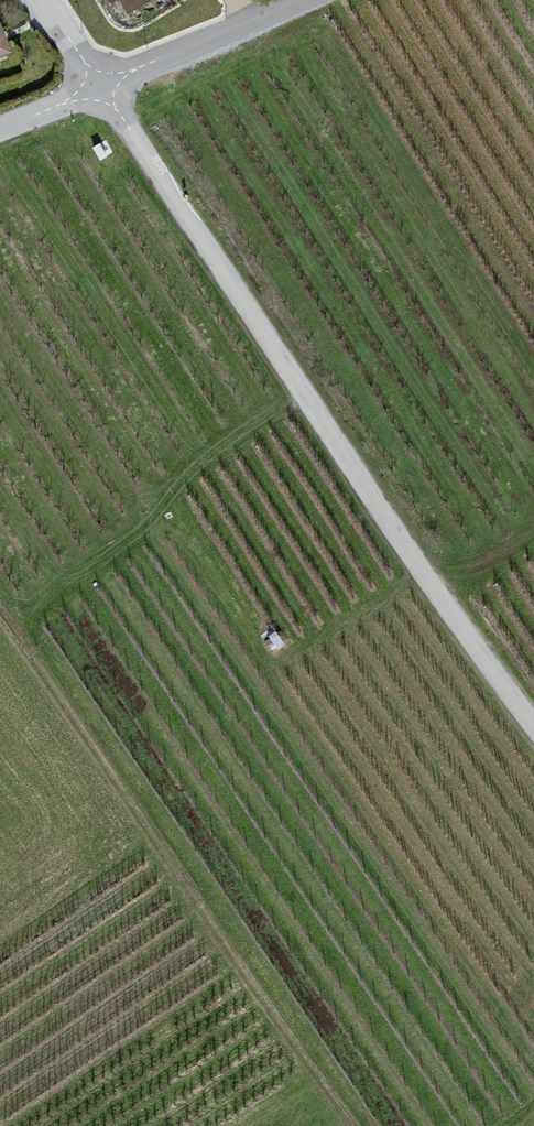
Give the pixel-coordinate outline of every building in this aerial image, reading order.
[(128,11),(147,0),(122,0),(128,11)]
